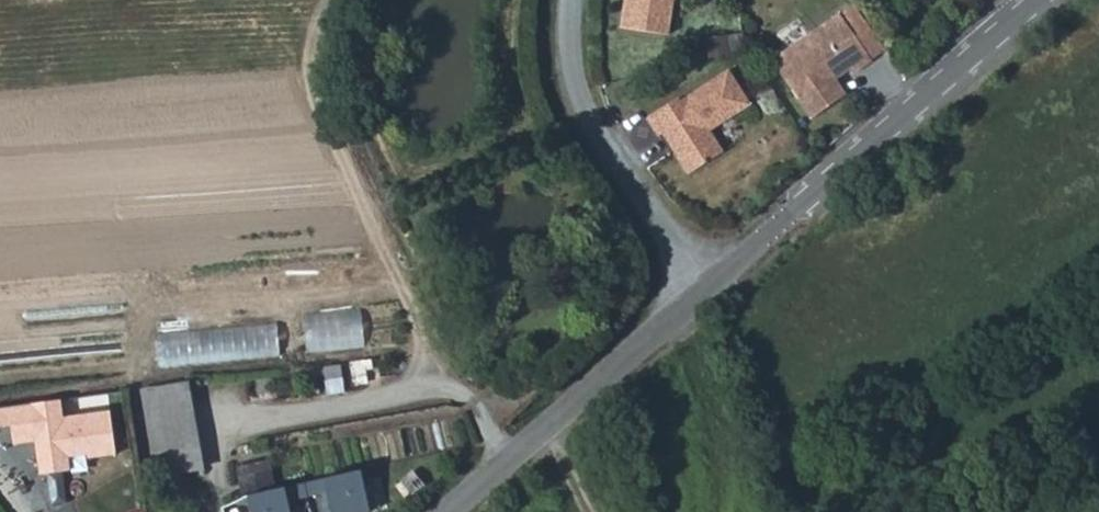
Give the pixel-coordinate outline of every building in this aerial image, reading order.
[(617,33),(664,40),(669,5),(673,3),(673,0),(622,0),(617,33)] [(855,3),(836,17),(867,62),(888,47),(855,3)] [(768,63),(809,121),(843,97),(827,75),(828,71),(839,63),(849,76),(867,62),(836,17),(768,63)] [(719,39),(700,44),(704,61),(723,57),(719,39)] [(674,102),(643,122),(655,140),(664,134),(670,144),(671,155),(685,178),(719,156),(706,135),(747,109),(725,75),(676,105),(674,102)] [(370,350),(369,311),(310,312),(312,352),(370,350)] [(161,334),(165,369),(285,356),(282,321),(161,334)] [(146,389),(157,455),(173,453),(176,476),(210,471),(196,381),(146,389)] [(81,396),(20,405),(22,419),(26,444),(87,435),(81,396)] [(20,405),(7,407),(10,421),(22,419),(20,405)] [(0,408),(0,422),(10,421),(7,407),(0,408)] [(247,492),(251,511),(291,511),(288,499),(325,492),(330,511),(361,511),(369,510),(358,468),(247,492)]
